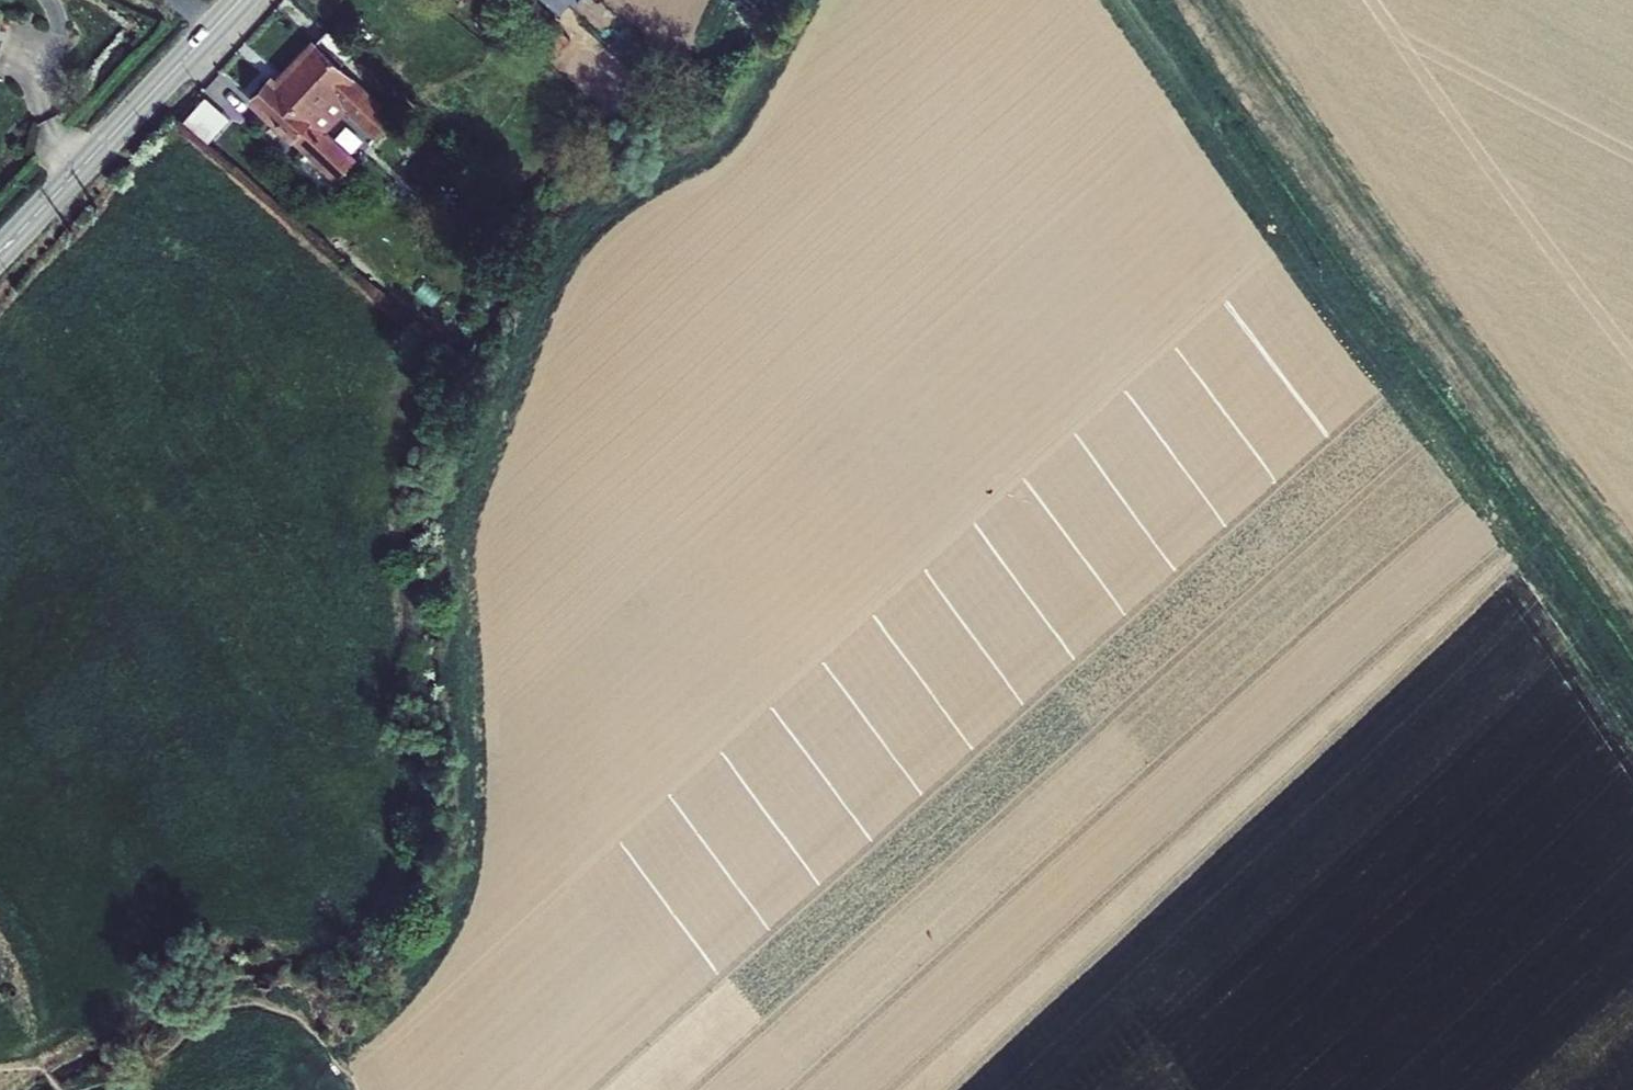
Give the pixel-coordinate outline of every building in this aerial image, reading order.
[(555,28),(543,44),(557,55),(569,39),(555,28)] [(353,161),(322,132),(344,108),(375,137),(392,119),(336,68),(350,53),(326,30),(273,86),(268,80),(250,99),(306,151),(335,179),(336,179),(353,161)] [(181,120),(206,142),(227,119),(203,97),(181,120)] [(335,179),(306,151),(297,161),(326,188),(335,179)]
